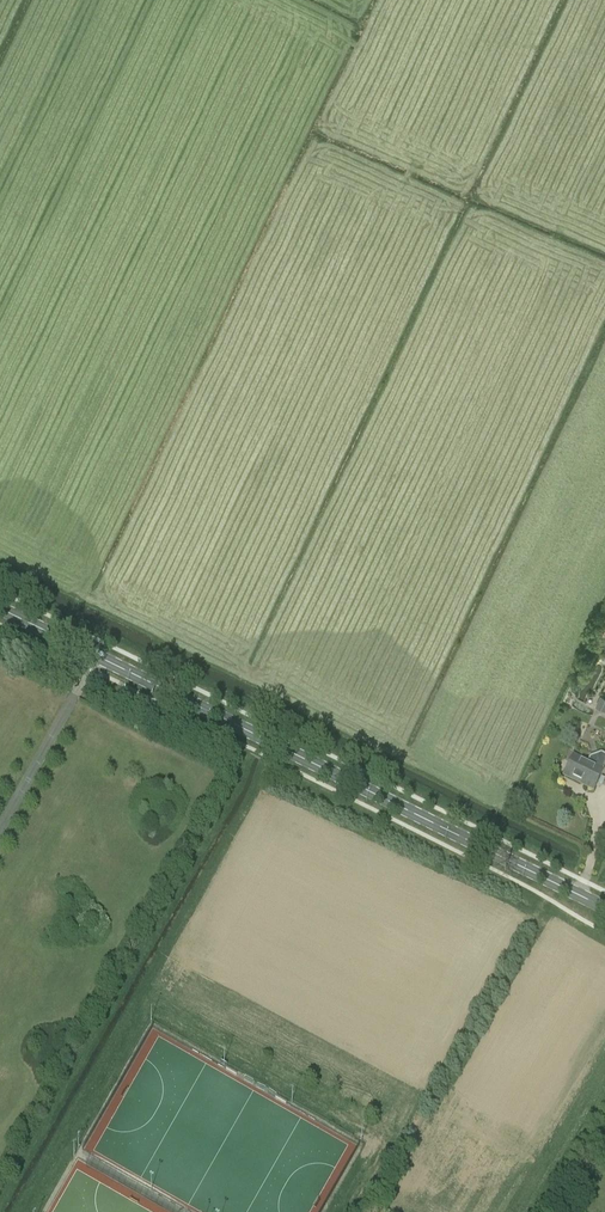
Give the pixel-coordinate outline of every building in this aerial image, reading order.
[(604,710),(604,698),(601,696),(596,706),(604,710)] [(565,774),(585,784),(585,786),(593,790),(604,766),(604,765),(602,763),(604,758),(604,755),(600,752),(589,756),(586,762),(574,756),(565,774)]
